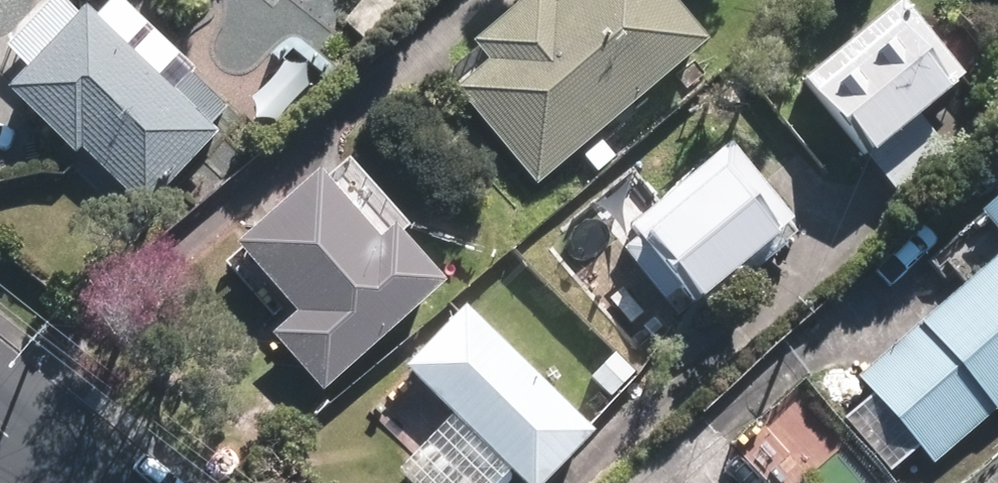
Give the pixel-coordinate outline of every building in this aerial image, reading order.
[(0,81),(0,87),(61,140),(65,136),(133,195),(136,199),(213,111),(174,78),(164,90),(60,0),(42,0),(11,36),(27,50),(0,81)] [(457,82),(531,169),(688,36),(658,0),(549,0),(542,6),(537,0),(515,0),(475,34),(491,53),(457,82)] [(885,5),(803,74),(861,141),(943,71),(885,5)] [(249,84),(231,104),(262,130),(279,110),(249,84)] [(907,121),(867,156),(899,191),(939,155),(907,121)] [(701,147),(625,220),(698,295),(774,221),(701,147)] [(308,180),(236,246),(293,309),(272,328),(318,378),(420,285),(371,233),(363,240),(308,180)] [(981,212),(997,232),(997,197),(981,212)] [(866,374),(929,446),(997,387),(997,259),(866,374)] [(454,310),(403,360),(520,476),(571,425),(454,310)]
